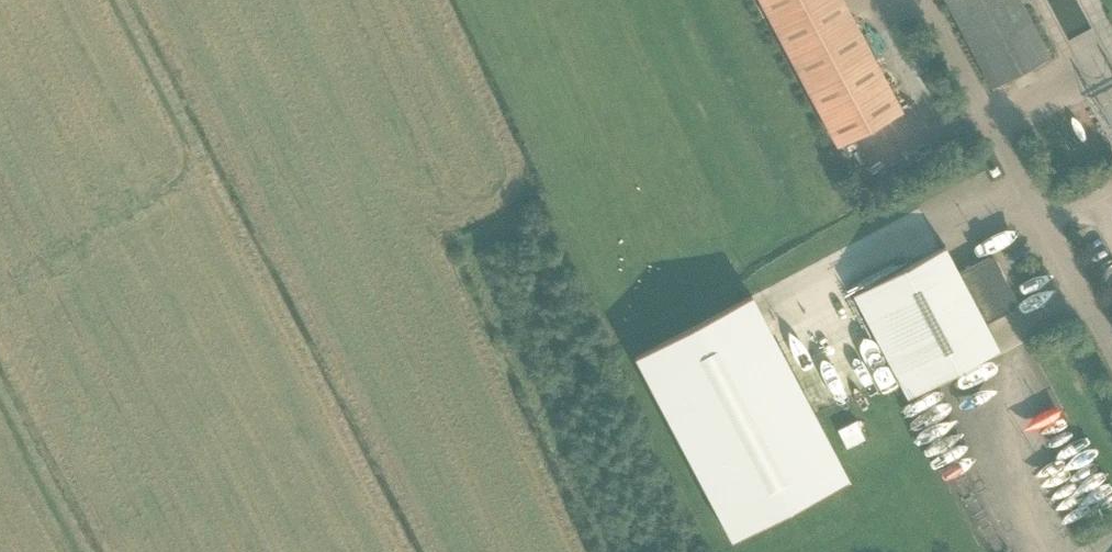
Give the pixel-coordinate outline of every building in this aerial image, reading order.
[(836,145),(902,111),(844,0),(759,0),(836,145)] [(1020,0),(945,0),(992,88),(1051,57),(1020,0)] [(853,294),(907,397),(999,349),(985,322),(1014,307),(1016,301),(994,259),(988,257),(959,272),(945,245),(853,294)] [(849,480),(752,296),(635,358),(732,542),(849,480)]
